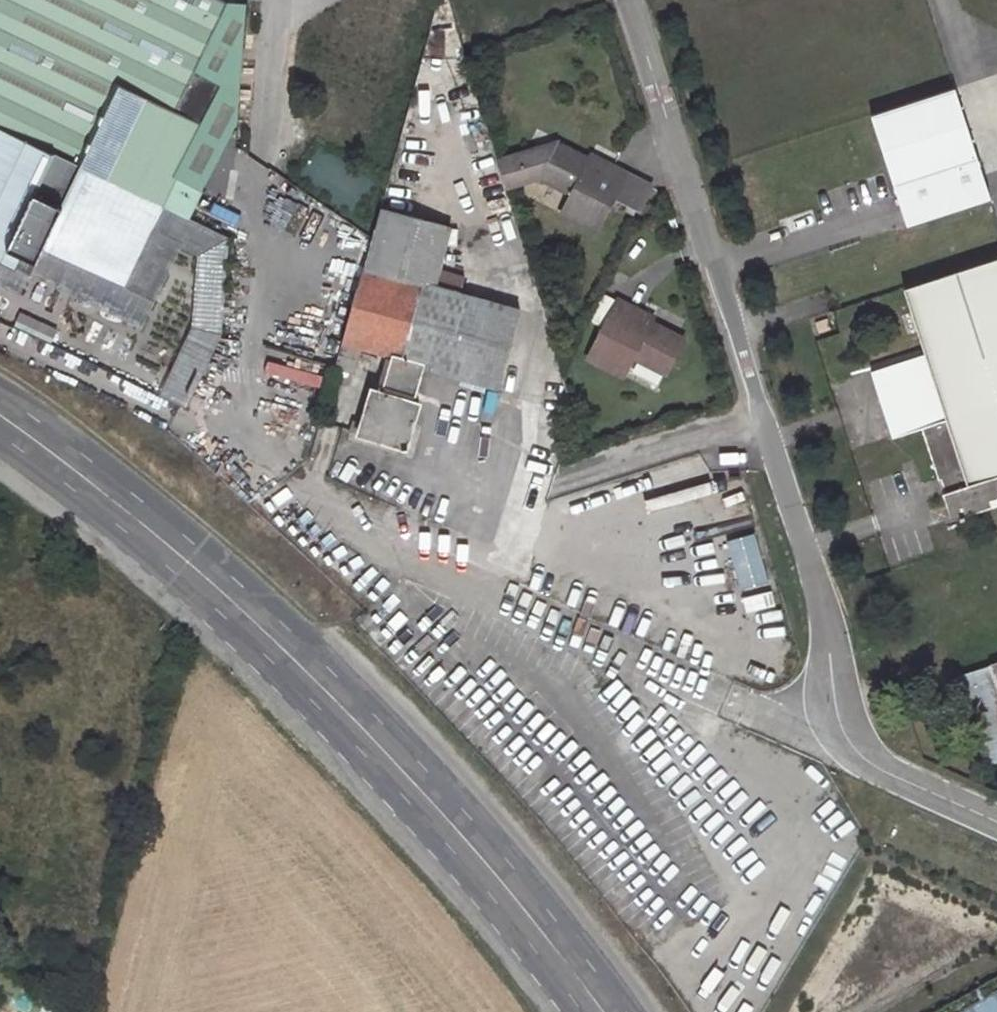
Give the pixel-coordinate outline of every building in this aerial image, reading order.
[(81,266),(123,285),(162,205),(188,218),(202,189),(176,177),(202,124),(176,111),(228,2),(223,0),(0,0),(0,260),(14,266),(20,254),(35,261),(42,247),(81,266)] [(433,19),(456,26),(449,0),(438,0),(433,19)] [(176,177),(202,189),(238,119),(247,1),(228,2),(176,111),(202,124),(176,177)] [(950,89),(869,115),(904,226),(986,200),(989,200),(980,174),(953,88),(950,89)] [(649,185),(589,155),(587,159),(554,144),(552,148),(541,143),(495,157),(504,188),(538,178),(570,194),(561,215),(597,231),(613,197),(638,209),(649,185)] [(141,329),(181,245),(198,256),(192,327),(186,340),(213,353),(222,333),(228,239),(188,218),(162,205),(123,285),(81,266),(68,293),(141,329)] [(359,370),(367,344),(388,350),(378,381),(415,393),(425,361),(494,383),(518,307),(434,284),(449,228),(380,210),(371,238),(336,364),(359,370)] [(29,274),(68,293),(81,266),(42,247),(35,261),(29,274)] [(14,266),(29,274),(35,261),(20,254),(14,266)] [(18,295),(29,274),(14,266),(0,260),(0,286),(18,295)] [(954,517),(996,503),(996,262),(907,290),(927,352),(873,369),(895,435),(924,426),(941,479),(944,478),(962,472),(966,485),(947,491),(945,492),(954,517)] [(651,324),(640,319),(643,313),(617,301),(589,360),(625,377),(634,357),(667,372),(684,339),(651,324)] [(654,318),(643,313),(640,319),(651,324),(654,318)] [(817,319),(820,331),(833,327),(829,316),(817,319)] [(186,340),(160,396),(185,410),(213,353),(186,340)] [(356,418),(352,430),(409,447),(422,405),(372,389),(363,420),(356,418)] [(944,478),(947,491),(966,485),(962,472),(944,478)] [(754,532),(725,539),(737,588),(766,581),(754,532)] [(989,665),(952,677),(983,767),(996,763),(996,690),(989,665)]
